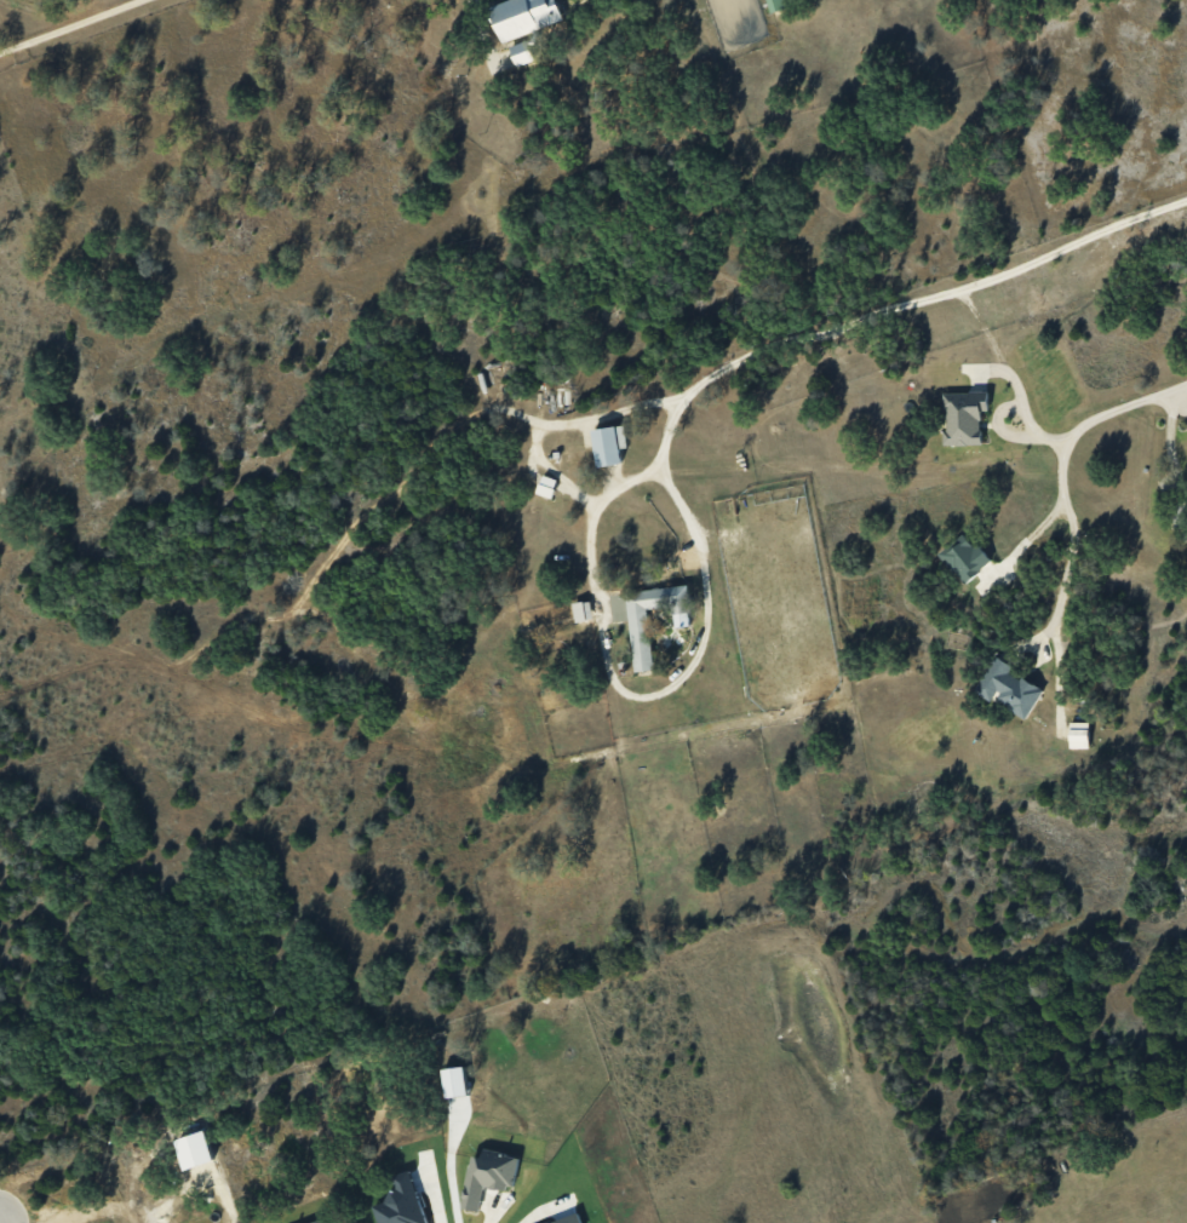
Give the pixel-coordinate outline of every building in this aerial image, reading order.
[(501,42),(563,20),(556,0),(508,0),(489,6),(501,42)] [(784,0),(767,0),(770,12),(786,9),(784,0)] [(516,66),(535,59),(528,39),(509,46),(516,66)] [(944,445),(981,444),(981,410),(988,410),(987,391),(943,392),(944,445)] [(619,448),(628,447),(624,424),(591,430),(597,467),(622,463),(619,448)] [(990,562),(964,532),(938,554),(963,584),(990,562)] [(633,671),(653,670),(647,609),(669,606),(670,615),(690,613),(687,585),(625,591),(633,671)] [(572,603),(574,622),(592,619),(589,600),(572,603)] [(1026,719),(1043,691),(1011,671),(1014,667),(996,656),(986,673),(994,677),(989,686),(999,692),(994,700),(1026,719)] [(1089,722),(1070,722),(1069,747),(1089,748),(1089,722)]
